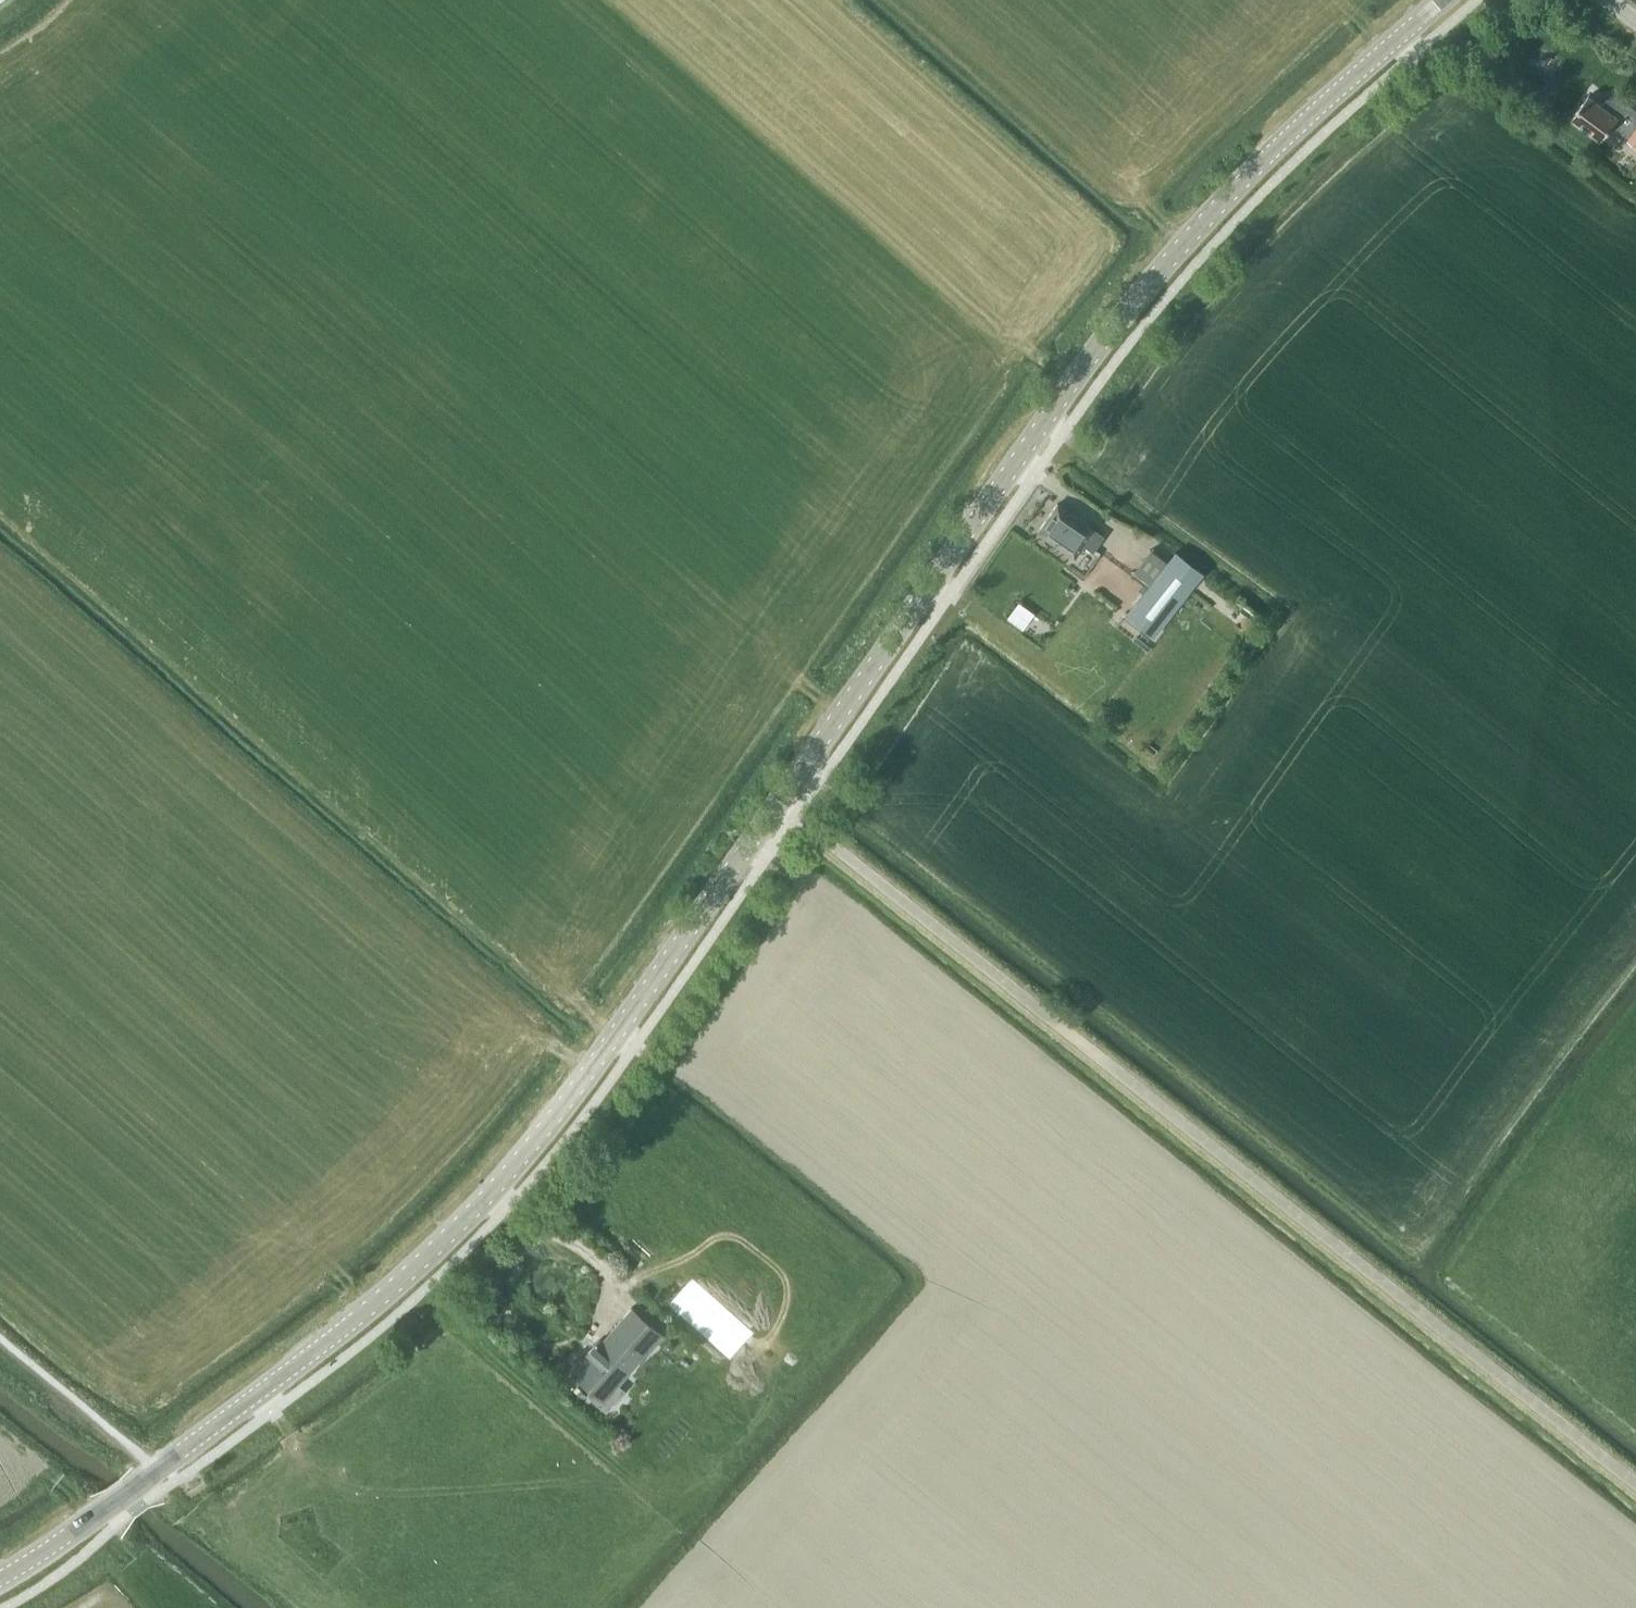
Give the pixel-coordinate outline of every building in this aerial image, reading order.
[(1602,104),(1589,94),(1572,117),(1602,139),(1613,125),(1630,138),(1635,131),(1635,108),(1620,96),(1607,98),(1602,104)] [(1104,536),(1093,528),(1057,503),(1037,531),(1075,558),(1084,545),(1093,551),(1104,536)] [(1193,583),(1167,562),(1150,549),(1130,575),(1146,588),(1126,614),(1152,635),(1193,583)] [(1020,594),(1009,612),(1026,623),(1037,605),(1020,594)] [(1048,630),(1037,621),(1029,630),(1041,639),(1048,630)] [(615,1385),(661,1333),(631,1308),(574,1373),(592,1389),(589,1394),(605,1408),(621,1390),(615,1385)]
